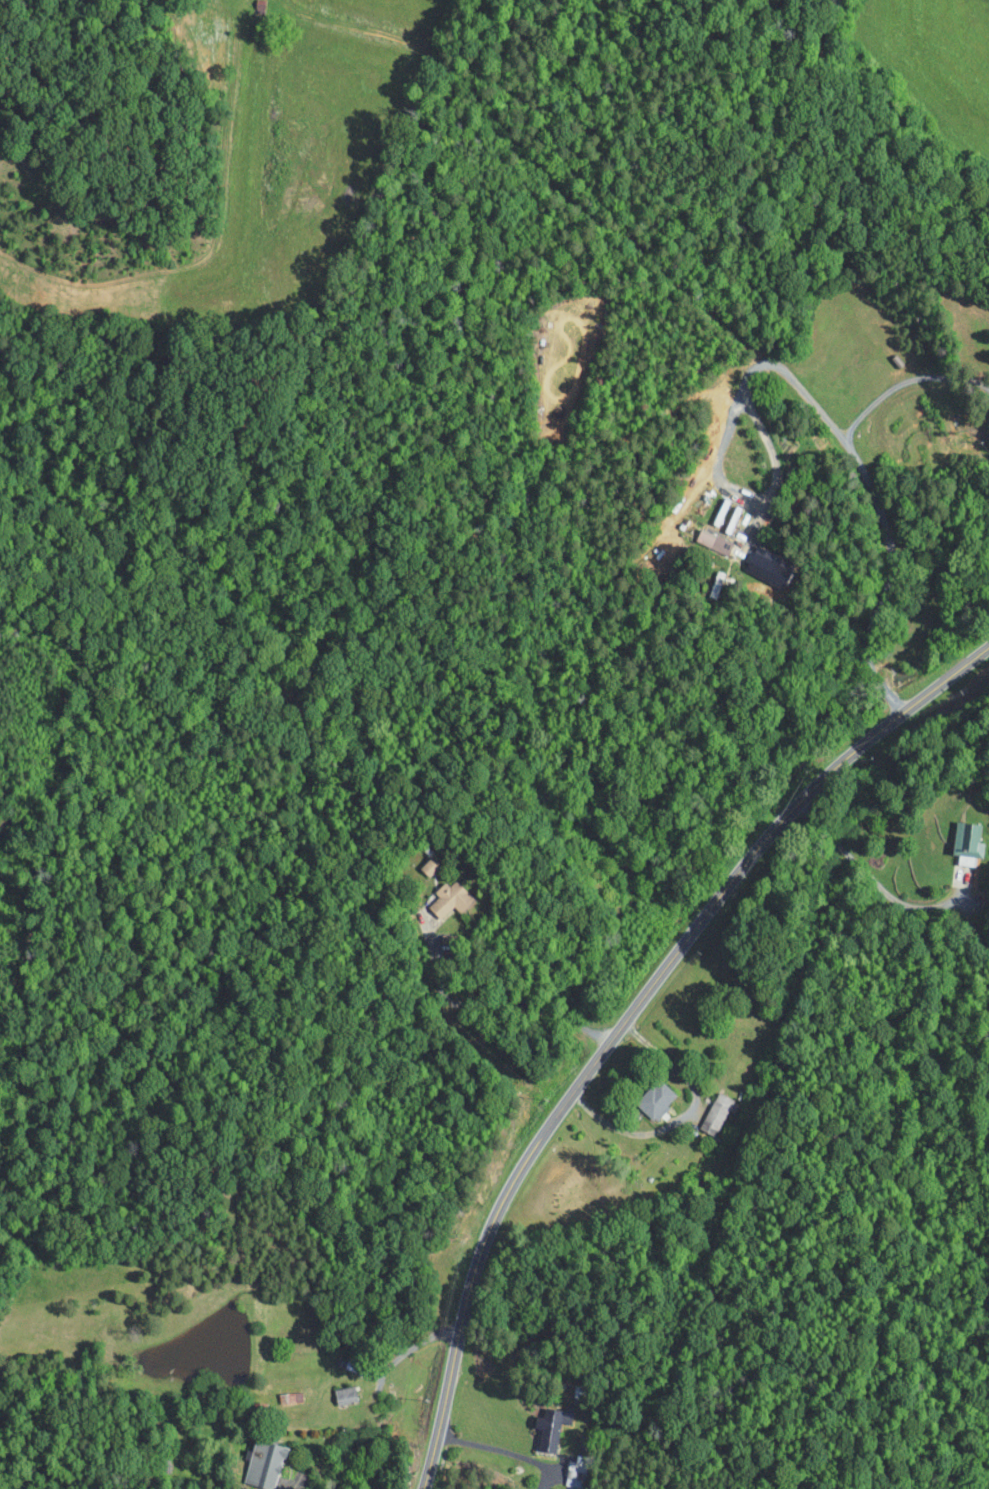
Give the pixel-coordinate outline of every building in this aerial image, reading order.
[(694,541),(728,554),(732,541),(699,528),(694,541)] [(790,562),(755,544),(747,560),(782,578),(790,562)] [(983,842),(977,842),(979,824),(955,822),(951,854),(981,857),(983,842)] [(428,876),(439,865),(430,856),(419,868),(428,876)] [(459,912),(473,899),(452,877),(435,893),(438,896),(427,906),(439,919),(453,905),(459,912)] [(652,1121),(676,1096),(658,1078),(634,1103),(652,1121)] [(734,1100),(718,1091),(698,1127),(713,1136),(734,1100)] [(333,1388),(335,1403),(356,1400),(353,1384),(333,1388)] [(533,1426),(540,1427),(536,1449),(554,1452),(559,1422),(569,1424),(571,1410),(544,1406),(542,1416),(535,1415),(533,1426)] [(284,1444),(254,1438),(244,1483),(273,1488),(275,1488),(284,1444)]
